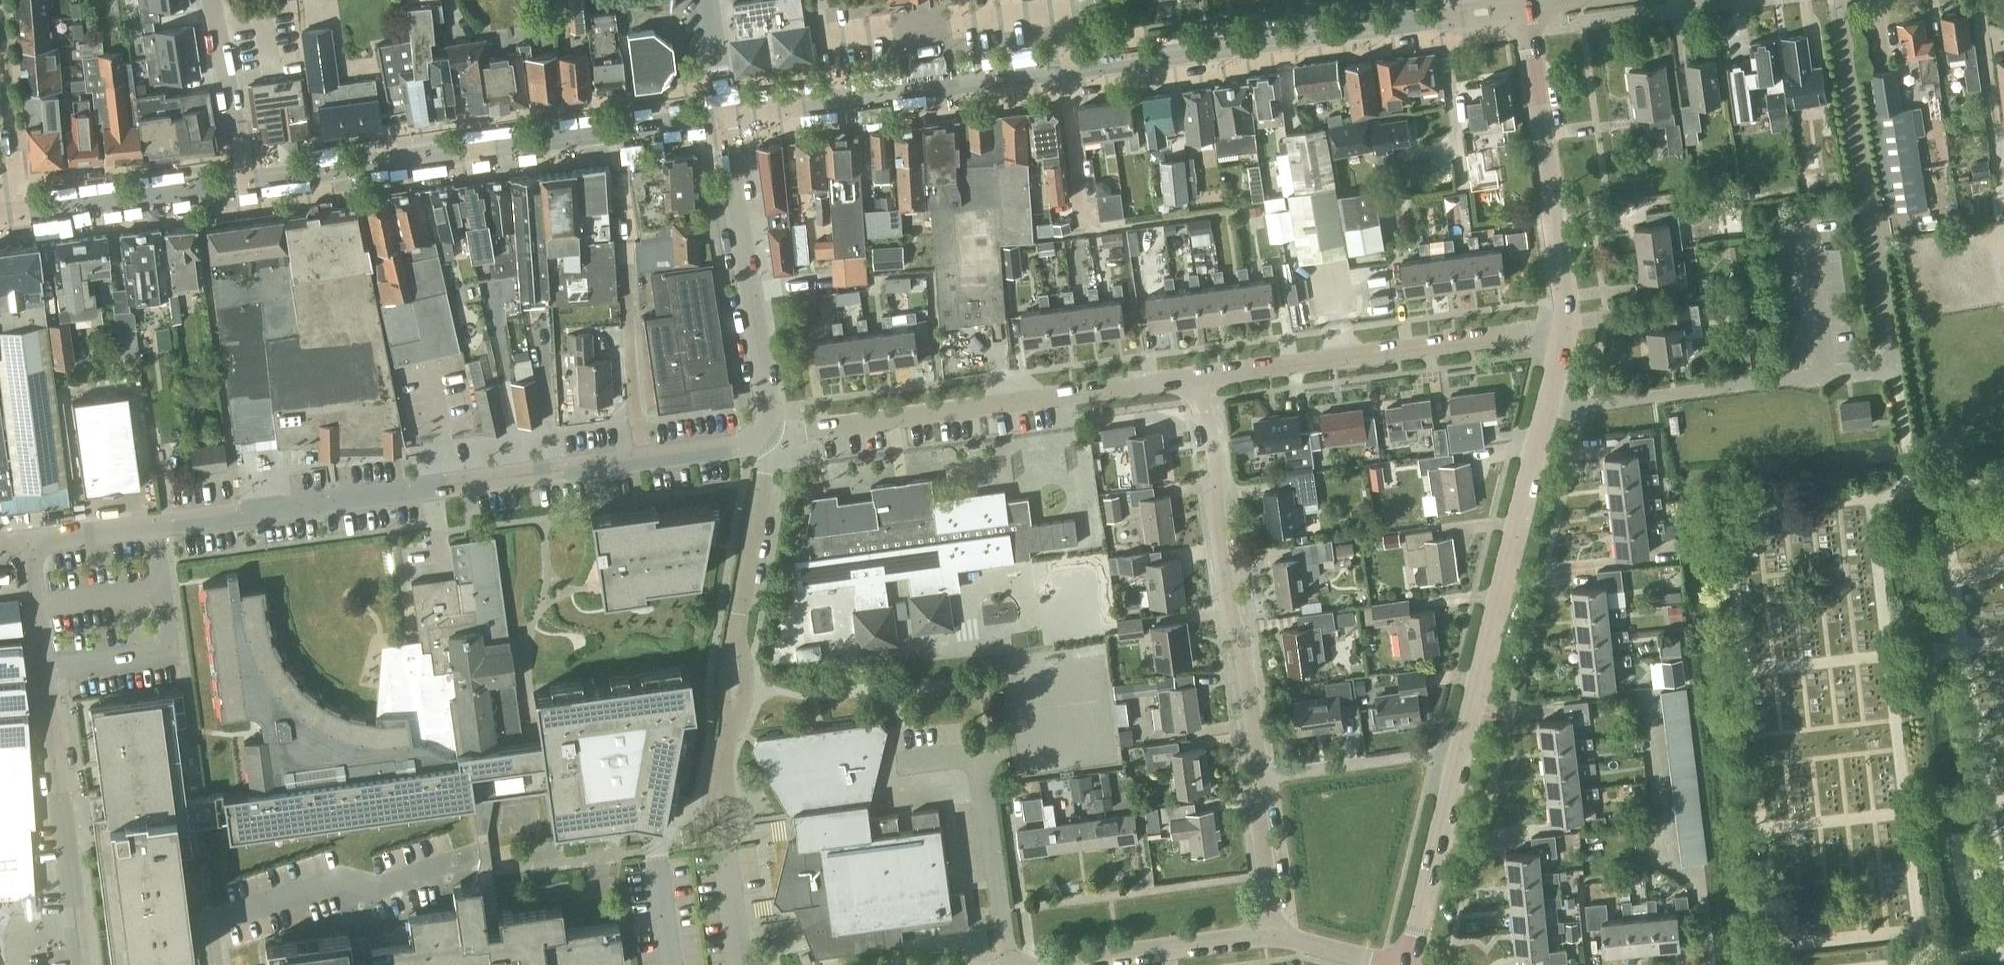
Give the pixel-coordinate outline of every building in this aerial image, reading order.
[(48,19),(46,0),(15,0),(17,22),(48,19)] [(141,22),(143,22),(152,20),(159,19),(157,7),(188,2),(188,0),(137,0),(141,22)] [(406,4),(409,38),(376,44),(389,113),(405,111),(407,122),(434,118),(427,75),(426,55),(431,55),(429,39),(433,39),(431,19),(443,18),(441,0),(406,0),(406,4)] [(588,28),(585,0),(568,0),(572,30),(588,28)] [(733,3),(742,67),(776,62),(767,0),(757,0),(733,3)] [(776,62),(808,58),(809,58),(809,59),(810,59),(810,58),(811,58),(811,57),(811,56),(810,56),(810,55),(806,25),(805,24),(802,4),(802,0),(767,0),(776,62)] [(72,16),(82,15),(80,1),(71,2),(72,16)] [(615,55),(612,33),(612,31),(616,30),(614,10),(587,13),(596,93),(625,90),(621,54),(615,55)] [(1966,13),(1942,17),(1946,46),(1947,46),(1949,59),(1965,57),(1967,66),(1964,66),(1968,91),(1981,89),(1974,42),(1970,42),(1966,13)] [(50,45),(49,37),(48,19),(17,22),(20,48),(50,45)] [(1939,80),(1933,37),(1927,38),(1924,19),(1898,23),(1903,56),(1918,54),(1922,82),(1939,80)] [(143,22),(144,32),(154,31),(152,20),(143,22)] [(74,37),(83,36),(82,22),(72,23),(74,37)] [(146,57),(196,50),(192,25),(154,31),(144,32),(142,33),(146,57)] [(300,31),(308,89),(311,89),(313,109),(317,108),(321,136),(382,128),(375,78),(339,83),(331,26),(300,31)] [(675,83),(676,77),(676,73),(673,69),(675,67),(672,45),(653,30),(627,34),(634,89),(660,87),(662,84),(667,86),(671,85),(675,83)] [(1822,65),(1810,67),(1805,35),(1786,38),(1787,45),(1783,45),(1786,67),(1783,68),(1789,108),(1827,102),(1822,65)] [(487,55),(485,39),(446,44),(447,55),(446,55),(450,87),(451,87),(458,86),(459,94),(469,93),(471,111),(528,103),(525,81),(530,81),(532,102),(561,98),(556,54),(530,57),(529,44),(517,45),(517,52),(487,55)] [(119,52),(102,55),(101,40),(78,42),(79,57),(82,56),(84,78),(85,88),(85,90),(92,90),(95,121),(102,121),(105,161),(143,157),(136,124),(134,105),(134,97),(132,83),(128,62),(121,63),(119,52)] [(1787,114),(1782,76),(1779,77),(1774,40),(1750,43),(1752,60),(1727,64),(1735,121),(1757,118),(1752,81),(1767,79),(1769,93),(1768,93),(1771,116),(1787,114)] [(61,88),(58,54),(57,45),(50,45),(20,48),(23,91),(61,88)] [(196,50),(146,57),(149,82),(200,74),(196,50)] [(564,97),(590,94),(586,54),(560,56),(564,97)] [(1405,56),(1375,60),(1382,106),(1411,102),(1410,93),(1439,89),(1433,54),(1405,58),(1405,56)] [(455,114),(451,87),(450,87),(446,55),(433,56),(430,78),(435,81),(437,92),(433,93),(436,117),(455,114)] [(1299,101),(1343,95),(1338,65),(1337,60),(1294,66),(1299,101)] [(1699,141),(1697,130),(1701,129),(1698,105),(1719,102),(1714,60),(1687,63),(1692,104),(1681,106),(1686,143),(1699,141)] [(1372,61),(1346,64),(1352,99),(1354,116),(1379,111),(1372,61)] [(1346,64),(1338,65),(1343,95),(1343,100),(1352,99),(1346,64)] [(1684,150),(1682,134),(1680,121),(1676,122),(1673,106),(1669,106),(1663,67),(1628,72),(1631,89),(1635,89),(1639,117),(1649,115),(1651,127),(1666,125),(1670,152),(1684,150)] [(1889,215),(1927,209),(1910,107),(1901,109),(1895,69),(1872,73),(1878,112),(1872,113),(1889,215)] [(1284,110),(1279,110),(1277,98),(1282,97),(1278,73),(1248,76),(1254,115),(1255,126),(1285,123),(1284,110)] [(1504,128),(1515,126),(1509,76),(1483,80),(1485,96),(1481,96),(1482,101),(1467,103),(1471,130),(1489,127),(1487,116),(1502,113),(1504,128)] [(85,88),(84,78),(70,79),(71,89),(85,88)] [(312,135),(306,101),(303,78),(247,86),(253,122),(261,120),(264,143),(312,135)] [(1218,110),(1251,106),(1248,82),(1215,87),(1218,110)] [(144,83),(134,85),(136,96),(146,94),(144,83)] [(1215,134),(1214,125),(1213,115),(1214,114),(1210,87),(1182,92),(1188,142),(1215,139),(1216,139),(1215,134)] [(163,92),(134,97),(134,105),(136,124),(143,157),(219,150),(217,138),(209,91),(164,98),(163,92)] [(30,167),(64,164),(58,93),(23,97),(25,114),(26,126),(30,167)] [(1148,128),(1164,126),(1165,130),(1176,129),(1171,93),(1143,97),(1148,128)] [(1138,130),(1136,130),(1131,98),(1105,102),(1112,136),(1113,136),(1113,135),(1128,133),(1131,151),(1141,149),(1138,130)] [(1113,136),(1112,136),(1105,102),(1079,105),(1084,140),(1103,137),(1106,154),(1116,152),(1113,136)] [(1258,150),(1255,130),(1251,106),(1218,110),(1221,133),(1215,134),(1216,139),(1215,139),(1217,155),(1258,150)] [(1065,159),(1064,149),(1059,107),(1028,111),(1033,153),(1050,150),(1051,161),(1044,162),(1048,199),(1071,195),(1067,159),(1065,159)] [(96,161),(94,136),(92,111),(83,112),(71,113),(72,137),(66,138),(67,163),(96,161)] [(996,244),(1001,243),(1033,241),(1033,236),(1032,224),(1029,163),(1030,162),(1027,111),(1001,114),(1002,116),(959,121),(964,205),(966,216),(993,213),(996,244)] [(1393,146),(1412,142),(1408,118),(1381,123),(1380,120),(1371,122),(1370,119),(1327,127),(1333,156),(1375,148),(1377,154),(1394,150),(1393,146)] [(966,216),(964,205),(959,121),(921,125),(926,208),(931,207),(937,284),(945,283),(943,263),(960,262),(956,234),(968,232),(966,216)] [(901,209),(926,208),(921,125),(895,128),(901,208),(895,208),(876,209),(865,210),(866,236),(903,234),(901,209)] [(1343,227),(1381,220),(1375,188),(1338,194),(1327,127),(1285,134),(1286,140),(1279,141),(1281,154),(1276,155),(1283,196),(1285,196),(1288,195),(1299,261),(1347,253),(1343,227)] [(895,178),(895,162),(892,129),(870,131),(873,179),(874,179),(875,185),(893,185),(893,178),(895,178)] [(835,238),(836,255),(868,253),(864,210),(858,134),(825,136),(828,173),(829,172),(832,214),(835,238)] [(798,169),(827,166),(825,138),(796,141),(798,169)] [(770,218),(791,216),(783,144),(758,146),(768,213),(770,212),(770,218)] [(681,206),(698,205),(694,154),(662,158),(663,168),(631,172),(640,240),(635,240),(638,275),(653,272),(652,269),(698,262),(696,219),(682,220),(681,206)] [(1193,156),(1184,158),(1184,160),(1185,170),(1195,168),(1193,156)] [(1493,185),(1489,156),(1475,158),(1479,187),(1493,185)] [(1798,178),(1799,177),(1821,173),(1819,157),(1795,161),(1798,178)] [(1166,200),(1189,197),(1189,195),(1187,183),(1185,170),(1184,160),(1161,163),(1166,200)] [(1973,176),(1989,173),(1987,160),(1971,163),(1973,176)] [(1263,190),(1259,164),(1249,166),(1253,192),(1263,190)] [(580,229),(612,225),(611,206),(612,206),(610,166),(575,169),(580,229)] [(828,188),(827,166),(798,169),(800,191),(816,190),(818,224),(831,223),(829,194),(828,194),(828,188)] [(612,225),(580,229),(575,169),(539,174),(551,302),(548,303),(548,305),(616,300),(612,225)] [(548,303),(551,302),(539,174),(510,177),(519,305),(548,302),(548,303)] [(513,242),(513,240),(512,225),(509,178),(482,180),(482,181),(489,230),(491,242),(494,263),(496,277),(516,275),(515,259),(515,249),(509,249),(508,242),(513,242)] [(464,227),(469,251),(470,259),(492,256),(487,222),(488,222),(481,181),(481,180),(455,185),(464,227)] [(1196,182),(1187,183),(1189,195),(1198,194),(1196,182)] [(449,235),(465,233),(454,184),(428,188),(439,238),(445,259),(454,258),(449,235)] [(460,349),(453,320),(435,242),(431,243),(419,188),(387,195),(362,200),(374,256),(375,256),(377,278),(381,303),(380,303),(394,365),(460,349)] [(1430,203),(1440,201),(1438,192),(1429,194),(1430,203)] [(1099,208),(1123,205),(1121,193),(1097,196),(1099,208)] [(876,209),(895,208),(894,195),(875,197),(876,209)] [(1283,196),(1264,199),(1266,212),(1287,208),(1285,196),(1283,196)] [(1384,230),(1401,227),(1396,200),(1379,202),(1384,230)] [(295,309),(374,293),(368,265),(371,264),(358,202),(332,206),(333,207),(282,215),(283,216),(282,216),(288,265),(295,309)] [(1123,205),(1099,208),(1100,220),(1124,217),(1123,205)] [(1250,215),(1262,214),(1260,205),(1249,206),(1250,215)] [(1639,253),(1672,249),(1670,236),(1681,234),(1677,208),(1646,213),(1648,225),(1635,227),(1639,253)] [(1001,243),(996,244),(993,213),(966,216),(968,232),(956,234),(960,262),(943,263),(945,283),(937,284),(940,326),(1005,318),(1001,243)] [(295,309),(288,265),(282,216),(205,227),(228,395),(249,392),(247,374),(246,369),(267,365),(264,338),(299,331),(295,309)] [(776,273),(797,271),(795,259),(791,216),(770,218),(771,224),(769,225),(776,273)] [(1202,219),(1187,221),(1189,234),(1191,234),(1209,231),(1212,231),(1210,218),(1202,219)] [(1053,222),(1032,224),(1033,236),(1054,234),(1053,222)] [(1071,233),(1070,223),(1054,224),(1055,234),(1071,233)] [(1177,233),(1176,223),(1164,225),(1165,235),(1177,233)] [(165,266),(168,293),(203,288),(195,226),(164,229),(169,266),(165,266)] [(119,330),(135,328),(133,312),(130,310),(129,301),(168,297),(168,293),(165,266),(160,228),(120,233),(126,289),(111,290),(112,300),(116,331),(119,330)] [(1136,228),(1125,230),(1128,255),(1140,254),(1136,228)] [(1501,249),(1504,249),(1504,247),(1502,235),(1502,232),(1493,233),(1495,249),(1480,251),(1476,252),(1480,283),(1506,280),(1501,249)] [(1123,245),(1121,233),(1101,236),(1103,248),(1123,245)] [(1502,235),(1504,247),(1516,246),(1514,233),(1502,235)] [(111,290),(105,235),(50,241),(57,309),(58,315),(89,311),(91,322),(103,321),(101,305),(97,305),(96,300),(95,300),(93,287),(88,288),(87,279),(99,277),(102,301),(112,300),(111,290)] [(1476,252),(1480,251),(1477,235),(1468,236),(1470,253),(1455,255),(1451,255),(1456,286),(1480,283),(1476,252)] [(817,258),(836,255),(835,238),(815,240),(817,258)] [(1451,255),(1455,255),(1453,238),(1444,240),(1446,256),(1430,258),(1427,259),(1431,290),(1456,286),(1451,255)] [(1056,253),(1054,240),(1037,242),(1039,255),(1056,253)] [(1427,259),(1430,258),(1428,242),(1419,243),(1421,259),(1402,262),(1406,293),(1431,290),(1427,259)] [(36,243),(0,248),(0,498),(12,496),(11,491),(67,484),(36,243)] [(1744,260),(1741,243),(1728,245),(1731,262),(1744,260)] [(905,267),(903,245),(872,247),(874,269),(905,267)] [(1006,276),(1022,274),(1018,246),(1002,248),(1006,276)] [(1657,290),(1688,286),(1684,260),(1674,261),(1672,249),(1639,253),(1642,279),(1655,277),(1657,290)] [(808,258),(795,259),(797,271),(810,270),(808,258)] [(1271,281),(1274,280),(1272,263),(1263,264),(1265,280),(1250,282),(1246,283),(1250,314),(1275,311),(1271,281)] [(728,386),(711,264),(653,272),(658,313),(643,315),(657,410),(716,402),(728,386)] [(1246,283),(1250,282),(1247,266),(1238,267),(1240,284),(1225,286),(1221,286),(1226,317),(1250,314),(1246,283)] [(1221,286),(1225,286),(1223,270),(1214,271),(1216,287),(1200,289),(1197,290),(1201,321),(1226,317),(1221,286)] [(1197,290),(1200,289),(1198,273),(1189,274),(1191,290),(1176,292),(1172,293),(1176,324),(1201,321),(1197,290)] [(1310,275),(1289,278),(1292,298),(1313,295),(1310,275)] [(1172,293),(1176,292),(1174,276),(1164,277),(1167,294),(1147,296),(1151,328),(1176,324),(1172,293)] [(1122,301),(1125,300),(1122,283),(1113,284),(1115,300),(1100,302),(1096,303),(1100,334),(1126,331),(1122,301)] [(1096,303),(1100,302),(1098,286),(1088,287),(1091,304),(1075,306),(1071,306),(1076,338),(1100,334),(1096,303)] [(1071,306),(1075,306),(1073,289),(1064,291),(1066,307),(1050,309),(1047,310),(1051,341),(1076,338),(1071,306)] [(837,305),(850,303),(848,291),(836,293),(837,305)] [(178,293),(169,294),(172,323),(181,322),(178,293)] [(271,391),(274,436),(275,436),(276,446),(404,443),(374,293),(295,309),(299,331),(264,338),(267,365),(271,391)] [(1047,310),(1050,309),(1048,293),(1039,294),(1041,310),(1021,313),(1026,344),(1051,341),(1047,310)] [(818,321),(815,296),(801,298),(804,323),(818,321)] [(1683,330),(1691,329),(1688,304),(1663,307),(1666,328),(1649,330),(1653,361),(1687,356),(1683,330)] [(918,328),(917,322),(915,311),(906,312),(908,329),(893,331),(890,331),(894,362),(919,359),(918,352),(916,338),(915,329),(918,328)] [(890,331),(893,331),(891,314),(882,316),(884,332),(869,334),(865,335),(869,366),(894,362),(890,331)] [(865,335),(869,334),(866,318),(857,319),(859,335),(844,337),(840,338),(845,369),(869,366),(865,335)] [(916,338),(918,352),(932,350),(928,320),(928,319),(917,320),(917,322),(918,328),(915,329),(916,338)] [(54,365),(74,363),(69,320),(48,323),(54,365)] [(840,338),(844,337),(842,321),(833,322),(835,339),(815,341),(819,372),(845,369),(840,338)] [(172,348),(169,327),(155,329),(157,350),(172,348)] [(135,328),(119,330),(124,368),(140,366),(135,328)] [(592,360),(592,350),(591,332),(567,333),(568,352),(573,351),(574,362),(577,362),(579,402),(610,401),(608,359),(592,360)] [(472,385),(478,411),(484,434),(505,429),(496,383),(485,386),(479,358),(463,362),(468,386),(472,385)] [(518,424),(541,421),(531,358),(513,360),(516,381),(511,381),(518,424)] [(274,436),(271,391),(267,365),(246,369),(247,374),(249,392),(228,395),(234,440),(274,436)] [(71,401),(84,493),(140,486),(127,393),(71,401)] [(1481,419),(1497,417),(1494,394),(1474,397),(1473,393),(1450,396),(1453,421),(1448,422),(1451,450),(1485,446),(1481,419)] [(1407,428),(1434,424),(1430,399),(1408,402),(1408,405),(1386,408),(1391,439),(1408,437),(1407,428)] [(1872,423),(1869,401),(1840,404),(1844,427),(1872,423)] [(1321,414),(1325,439),(1325,445),(1366,440),(1367,444),(1378,442),(1374,417),(1364,418),(1362,408),(1361,408),(1321,414)] [(1312,466),(1314,466),(1309,431),(1299,432),(1297,417),(1256,422),(1259,448),(1284,444),(1288,468),(1286,468),(1287,474),(1313,471),(1312,466)] [(1152,475),(1166,473),(1161,432),(1136,435),(1134,425),(1102,429),(1104,445),(1130,442),(1135,478),(1137,487),(1153,485),(1152,475)] [(1449,453),(1446,426),(1431,428),(1435,455),(1449,453)] [(1322,447),(1319,430),(1310,432),(1313,449),(1322,447)] [(1640,478),(1640,474),(1638,459),(1656,456),(1653,435),(1629,438),(1631,453),(1605,456),(1608,482),(1640,478)] [(189,448),(192,471),(226,467),(223,443),(189,448)] [(1425,515),(1438,513),(1448,511),(1448,508),(1475,504),(1469,462),(1454,465),(1453,454),(1418,459),(1421,474),(1429,473),(1432,494),(1422,495),(1425,515)] [(1370,479),(1384,477),(1382,463),(1368,465),(1370,479)] [(1302,503),(1318,501),(1314,471),(1280,476),(1282,490),(1266,492),(1271,533),(1306,528),(1302,503)] [(1643,502),(1643,499),(1641,483),(1659,481),(1658,472),(1640,474),(1640,478),(1608,482),(1611,506),(1643,502)] [(794,567),(792,578),(798,577),(799,590),(828,586),(827,584),(857,580),(861,608),(854,609),(859,648),(897,643),(892,604),(889,605),(885,576),(908,573),(910,592),(909,592),(914,630),(953,625),(948,587),(958,586),(955,567),(1031,557),(1030,549),(1079,543),(1075,518),(1032,523),(1029,497),(1006,500),(1005,489),(934,499),(931,477),(872,485),(874,499),(838,504),(837,496),(813,499),(808,531),(805,548),(800,549),(799,546),(798,546),(799,559),(796,559),(797,567),(794,567)] [(1170,494),(1155,496),(1154,486),(1129,489),(1132,505),(1140,504),(1146,540),(1176,536),(1170,494)] [(1123,520),(1119,495),(1103,497),(1107,522),(1123,520)] [(1646,527),(1646,523),(1644,508),(1662,506),(1661,496),(1643,499),(1643,502),(1611,506),(1614,531),(1646,527)] [(696,549),(703,548),(711,505),(631,516),(630,508),(609,511),(610,520),(595,522),(594,513),(590,514),(601,598),(647,592),(647,590),(644,590),(643,585),(698,577),(699,574),(692,575),(696,549)] [(1647,532),(1662,531),(1663,538),(1675,537),(1674,524),(1677,524),(1676,515),(1663,516),(1663,521),(1646,523),(1646,527),(1614,531),(1617,556),(1649,552),(1647,532)] [(1431,582),(1456,578),(1450,537),(1433,540),(1432,530),(1405,533),(1410,566),(1418,565),(1419,568),(1415,572),(1417,581),(1420,583),(1431,581),(1431,582)] [(1385,547),(1401,545),(1399,532),(1383,534),(1385,547)] [(1296,536),(1297,544),(1308,543),(1307,535),(1296,536)] [(261,724),(261,725),(263,738),(243,741),(245,755),(248,777),(244,777),(246,790),(221,793),(225,823),(226,823),(228,836),(471,804),(475,832),(476,832),(477,841),(479,859),(490,858),(486,831),(491,796),(545,788),(551,827),(631,816),(668,823),(673,793),(680,757),(682,743),(685,730),(677,728),(680,713),(693,711),(688,671),(533,693),(539,739),(522,741),(509,642),(494,536),(449,542),(456,592),(443,594),(443,591),(429,593),(427,580),(411,582),(420,651),(388,659),(396,713),(375,714),(364,715),(348,712),(339,708),(324,701),(315,694),(303,685),(296,676),(285,664),(280,654),(273,640),(271,629),(267,614),(265,603),(263,587),(238,591),(236,573),(226,575),(227,580),(202,583),(220,718),(246,714),(247,714),(248,714),(249,714),(250,714),(251,714),(252,714),(252,715),(253,715),(254,715),(255,716),(256,716),(256,717),(257,717),(257,718),(258,718),(258,719),(259,719),(259,720),(260,720),(260,721),(260,722),(261,722),(261,723),(261,724)] [(1334,559),(1334,558),(1332,539),(1292,545),(1294,559),(1275,561),(1281,602),(1306,599),(1304,582),(1310,581),(1319,573),(1318,561),(1334,559)] [(1336,544),(1338,556),(1355,554),(1353,542),(1336,544)] [(1152,605),(1184,601),(1178,559),(1163,561),(1161,550),(1108,557),(1110,572),(1139,568),(1140,576),(1148,574),(1152,605)] [(1608,611),(1607,607),(1606,592),(1623,590),(1621,569),(1597,571),(1599,586),(1573,589),(1575,614),(1608,611)] [(17,599),(0,601),(0,635),(21,632),(17,599)] [(1403,656),(1438,651),(1432,610),(1415,612),(1410,613),(1409,599),(1373,604),(1363,605),(1366,625),(1375,623),(1375,625),(1399,622),(1403,656)] [(906,601),(894,602),(896,617),(908,616),(906,601)] [(1611,635),(1610,632),(1608,616),(1626,614),(1625,605),(1607,607),(1608,611),(1575,614),(1578,639),(1611,635)] [(1668,606),(1669,619),(1683,618),(1682,605),(1668,606)] [(1290,672),(1315,668),(1323,667),(1326,662),(1322,630),(1335,629),(1333,610),(1322,612),(1303,615),(1298,615),(1300,629),(1285,631),(1290,672)] [(1355,623),(1354,610),(1337,613),(1339,625),(1355,623)] [(1145,636),(1142,616),(1117,619),(1120,639),(1145,636)] [(1163,667),(1192,662),(1186,622),(1151,627),(1155,653),(1161,652),(1163,667)] [(1613,660),(1613,656),(1611,641),(1629,639),(1628,630),(1610,632),(1611,635),(1578,639),(1581,663),(1613,660)] [(34,895),(30,827),(35,826),(29,756),(26,708),(28,708),(23,675),(26,675),(20,639),(0,640),(0,897),(34,895)] [(821,646),(796,649),(798,661),(822,658),(821,646)] [(1614,665),(1631,663),(1630,654),(1613,656),(1613,660),(1581,663),(1584,689),(1616,685),(1614,665)] [(1686,683),(1683,658),(1661,660),(1664,686),(1686,683)] [(1395,720),(1421,716),(1417,692),(1427,691),(1424,671),(1399,674),(1402,693),(1376,697),(1377,706),(1372,707),(1372,706),(1371,706),(1373,721),(1375,721),(1376,729),(1373,729),(1374,730),(1382,729),(1382,728),(1394,726),(1395,728),(1396,728),(1395,720)] [(1201,726),(1195,685),(1176,687),(1174,676),(1156,678),(1156,680),(1133,683),(1114,685),(1115,698),(1134,695),(1159,692),(1163,727),(1167,730),(1201,726)] [(1340,707),(1353,705),(1349,679),(1326,682),(1329,697),(1294,702),(1298,731),(1320,727),(1320,730),(1343,727),(1340,707)] [(1366,694),(1364,679),(1356,680),(1358,695),(1366,694)] [(1661,692),(1662,704),(1687,701),(1686,689),(1661,692)] [(221,793),(191,797),(186,798),(185,798),(171,695),(89,706),(105,823),(93,825),(111,964),(115,964),(193,955),(177,829),(191,828),(194,827),(225,823),(221,793)] [(1575,743),(1574,740),(1573,724),(1590,722),(1588,701),(1564,704),(1566,719),(1539,722),(1542,747),(1575,743)] [(1687,701),(1662,704),(1664,715),(1689,712),(1687,701)] [(1664,715),(1665,727),(1690,724),(1689,712),(1664,715)] [(870,802),(888,729),(887,729),(881,722),(881,721),(876,722),(757,737),(757,738),(753,746),(752,747),(789,813),(790,813),(795,812),(798,841),(789,842),(788,842),(774,899),(775,900),(781,907),(781,908),(794,905),(817,961),(818,960),(816,956),(904,945),(901,929),(898,900),(950,893),(942,826),(941,826),(939,808),(912,812),(914,829),(898,831),(896,815),(899,815),(899,814),(871,817),(870,802)] [(1690,724),(1665,727),(1666,738),(1691,735),(1690,724)] [(1134,744),(1132,729),(1119,730),(1121,746),(1134,744)] [(1643,745),(1642,734),(1629,735),(1630,746),(1643,745)] [(1666,738),(1668,750),(1693,747),(1691,735),(1666,738)] [(1578,768),(1577,764),(1576,749),(1593,747),(1592,737),(1574,740),(1575,743),(1542,747),(1545,772),(1578,768)] [(1182,793),(1210,789),(1204,748),(1179,751),(1178,741),(1144,746),(1147,770),(1169,767),(1171,758),(1176,757),(1182,793)] [(1693,747),(1668,750),(1669,761),(1694,758),(1693,747)] [(1669,761),(1670,773),(1695,770),(1694,758),(1669,761)] [(1581,792),(1580,789),(1578,773),(1596,771),(1595,762),(1577,764),(1578,768),(1545,772),(1548,796),(1581,792)] [(1695,770),(1670,773),(1672,784),(1697,781),(1695,770)] [(1103,796),(1105,808),(1113,806),(1109,771),(1100,772),(1104,796),(1103,796)] [(1093,787),(1091,774),(1070,777),(1073,800),(1084,798),(1083,788),(1093,787)] [(1672,784),(1673,796),(1698,793),(1697,781),(1672,784)] [(1581,798),(1599,796),(1598,787),(1580,789),(1581,792),(1548,796),(1551,822),(1584,818),(1581,798)] [(1698,793),(1673,796),(1674,807),(1700,804),(1698,793)] [(1025,819),(1044,816),(1043,804),(1042,796),(1022,799),(1025,819)] [(1097,809),(1105,808),(1103,796),(1095,797),(1097,809)] [(1193,855),(1218,852),(1213,810),(1196,812),(1195,802),(1161,807),(1163,821),(1171,820),(1173,837),(1190,834),(1193,855)] [(1044,816),(1046,826),(1049,852),(1077,848),(1079,848),(1076,822),(1074,822),(1057,825),(1054,803),(1043,804),(1044,816)] [(1674,807),(1676,819),(1701,816),(1700,804),(1674,807)] [(1158,808),(1145,809),(1148,831),(1161,830),(1158,808)] [(1109,843),(1138,840),(1134,814),(1106,818),(1109,843)] [(1605,816),(1593,817),(1594,828),(1606,827),(1605,816)] [(1701,816),(1676,819),(1677,830),(1702,827),(1701,816)] [(1081,847),(1109,843),(1106,818),(1078,822),(1081,847)] [(1021,855),(1049,852),(1046,826),(1017,830),(1021,855)] [(1677,830),(1678,842),(1704,839),(1702,827),(1677,830)] [(1541,877),(1541,873),(1540,858),(1557,856),(1555,835),(1531,837),(1533,852),(1507,854),(1509,880),(1541,877)] [(1704,839),(1678,842),(1680,853),(1705,850),(1704,839)] [(1705,850),(1680,853),(1681,865),(1706,862),(1705,850)] [(267,964),(491,964),(489,951),(493,950),(495,960),(504,959),(503,949),(516,947),(518,964),(609,964),(623,963),(619,931),(601,933),(600,926),(618,923),(618,922),(563,930),(560,904),(497,912),(490,858),(479,859),(475,882),(452,885),(455,907),(407,914),(408,921),(382,933),(383,935),(349,940),(348,932),(306,938),(264,943),(267,964)] [(1544,901),(1543,898),(1542,882),(1560,880),(1559,871),(1541,873),(1541,877),(1509,880),(1511,905),(1544,901)] [(1622,901),(1631,900),(1630,889),(1621,890),(1622,901)] [(969,927),(967,911),(964,891),(950,893),(898,900),(901,929),(940,924),(941,931),(969,927)] [(2003,919),(2003,916),(2003,897),(1998,894),(1989,913),(2003,919)] [(1678,920),(1690,919),(1687,895),(1675,896),(1677,914),(1657,916),(1656,898),(1646,899),(1648,916),(1652,916),(1655,949),(1680,946),(1678,920)] [(1546,926),(1546,922),(1544,907),(1562,905),(1561,898),(1561,896),(1543,898),(1544,901),(1511,905),(1514,929),(1546,926)] [(1562,907),(1574,906),(1573,897),(1561,898),(1562,905),(1562,907)] [(1652,916),(1648,916),(1633,918),(1631,900),(1622,901),(1623,919),(1627,918),(1630,951),(1655,949),(1652,916)] [(1627,918),(1623,919),(1608,920),(1606,903),(1585,905),(1587,929),(1602,927),(1605,953),(1630,951),(1627,918)] [(1544,964),(1567,962),(1566,949),(1549,951),(1547,932),(1564,930),(1563,921),(1546,922),(1546,926),(1514,929),(1516,955),(1542,952),(1544,964)] [(1566,924),(1568,941),(1579,940),(1578,923),(1566,924)]
